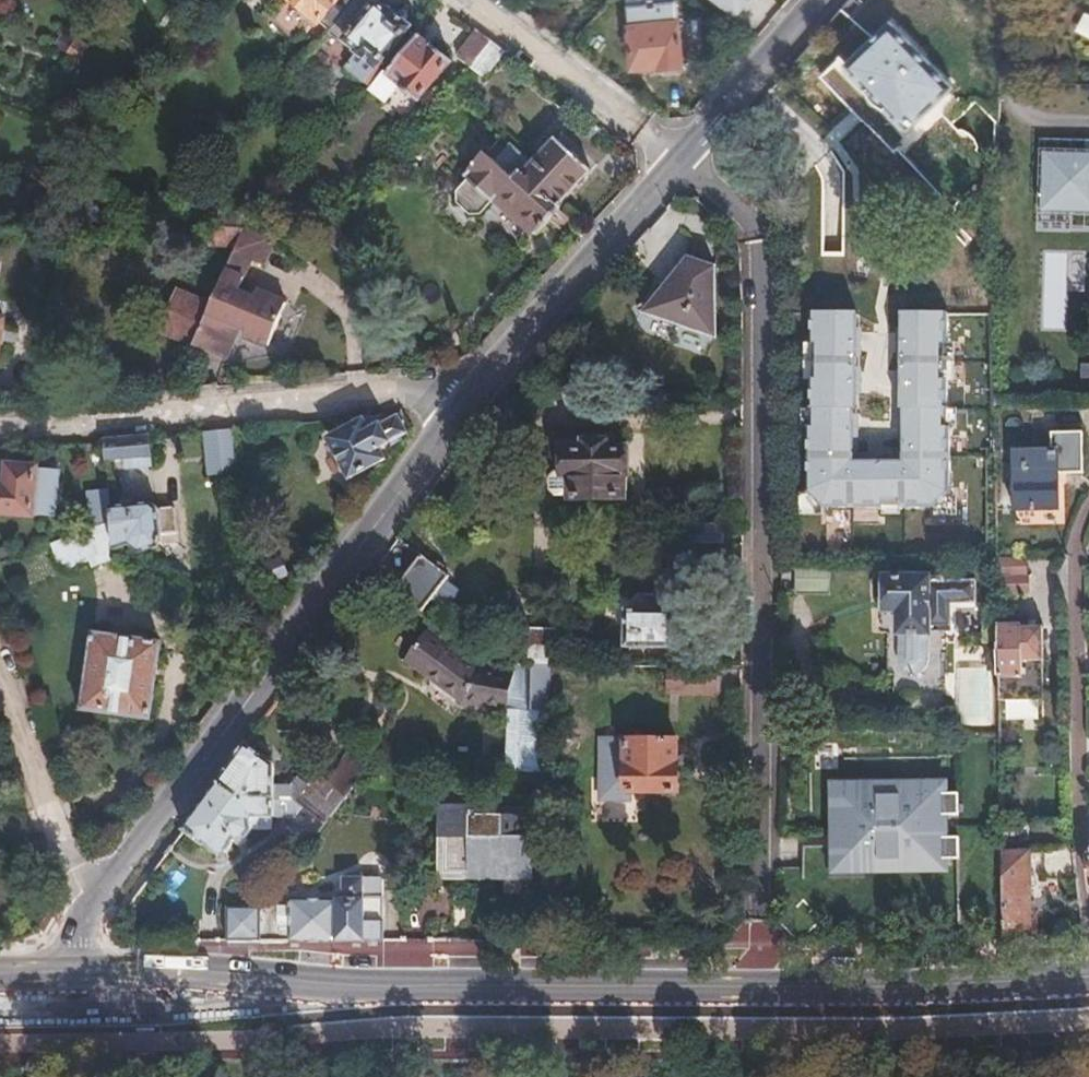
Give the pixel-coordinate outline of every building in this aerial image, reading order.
[(327,31),(353,0),(289,0),(327,31)] [(326,33),(341,45),(346,39),(376,1),(376,0),(353,0),(327,31),(326,33)] [(626,3),(632,64),(683,58),(678,0),(652,0),(626,3)] [(734,19),(748,0),(709,0),(734,19)] [(376,1),(346,39),(377,62),(406,25),(376,1)] [(1088,36),(1088,12),(1086,11),(1078,31),(1088,36)] [(892,13),(847,59),(908,124),(955,80),(892,13)] [(485,37),(470,25),(451,49),(464,60),(465,61),(485,37)] [(388,71),(402,82),(420,96),(449,60),(417,34),(388,71)] [(501,50),(485,37),(465,61),(482,74),(501,50)] [(388,71),(383,67),(367,86),(387,101),(402,82),(388,71)] [(535,179),(560,201),(588,171),(554,136),(534,156),(546,167),(535,179)] [(534,156),(533,157),(514,177),(486,150),(465,172),(494,200),(499,195),(534,227),(560,201),(535,179),(546,167),(534,156)] [(1088,213),(1088,154),(1044,157),(1046,193),(1044,193),(1043,194),(1042,194),(1042,195),(1041,195),(1041,196),(1041,197),(1040,197),(1040,198),(1040,199),(1040,200),(1040,201),(1040,202),(1041,203),(1041,204),(1042,204),(1042,205),(1043,205),(1043,206),(1044,206),(1047,206),(1047,215),(1088,213)] [(222,290),(196,339),(225,355),(242,325),(250,329),(248,333),(270,345),(292,303),(265,289),(261,297),(245,289),(262,257),(271,262),(283,237),(259,219),(253,231),(248,240),(222,290)] [(823,252),(843,253),(844,222),(825,221),(823,252)] [(686,255),(640,307),(710,331),(709,264),(686,255)] [(196,339),(222,290),(200,279),(175,328),(196,339)] [(858,309),(812,309),(812,341),(805,341),(805,377),(812,377),(812,405),(803,405),(803,427),(809,427),(809,493),(801,493),(801,514),(823,514),(823,507),(884,507),(884,514),(902,514),(902,507),(936,507),(936,516),(958,516),(959,494),(950,494),(950,427),(958,427),(958,406),(948,406),(948,378),(955,378),(955,343),(948,343),(948,309),(902,309),(902,408),(904,408),(904,458),(855,458),(855,408),(858,408),(858,309)] [(1081,362),(1081,378),(1088,379),(1088,363),(1081,362)] [(371,408),(351,410),(356,420),(332,433),(351,469),(381,454),(375,442),(386,437),(400,429),(393,415),(378,422),(371,408)] [(1052,447),(1012,448),(1013,505),(1057,503),(1056,470),(1081,469),(1080,428),(1052,429),(1052,447)] [(231,429),(202,432),(207,478),(236,474),(231,429)] [(550,429),(549,483),(555,489),(619,489),(618,441),(611,441),(611,429),(550,429)] [(145,431),(104,435),(108,458),(127,455),(128,462),(150,459),(145,431)] [(392,448),(386,437),(375,442),(381,454),(392,448)] [(56,512),(60,465),(11,461),(9,487),(0,486),(0,507),(56,512)] [(119,521),(123,542),(144,541),(145,554),(163,552),(170,543),(167,522),(188,519),(184,490),(166,492),(153,484),(114,490),(119,521)] [(94,492),(103,526),(119,521),(114,490),(113,487),(94,492)] [(723,537),(723,516),(696,515),(696,536),(723,537)] [(96,552),(123,542),(119,521),(103,526),(68,537),(72,550),(93,544),(96,552)] [(421,550),(394,586),(422,608),(449,572),(421,550)] [(828,562),(791,562),(791,596),(828,596),(828,562)] [(1029,571),(999,571),(1000,586),(1029,586),(1029,571)] [(949,592),(976,591),(976,576),(955,576),(955,573),(877,573),(877,575),(870,575),(869,610),(899,610),(899,651),(899,653),(900,655),(900,657),(901,659),(902,661),(904,662),(906,663),(907,664),(910,665),(910,671),(917,671),(917,664),(919,664),(920,663),(922,663),(924,662),(925,660),(926,659),(926,657),(927,625),(928,620),(949,620),(949,592)] [(627,605),(621,605),(622,641),(673,640),(673,605),(668,605),(668,593),(662,588),(634,588),(627,593),(627,605)] [(976,597),(976,591),(949,592),(949,620),(928,620),(927,625),(954,625),(955,597),(976,597)] [(96,616),(81,691),(149,704),(164,630),(96,616)] [(999,617),(999,694),(1043,694),(1042,636),(1023,636),(1023,617),(999,617)] [(1042,622),(1023,623),(1023,636),(1042,636),(1042,622)] [(426,626),(406,653),(462,694),(504,699),(509,666),(473,661),(426,626)] [(997,662),(996,640),(985,640),(985,651),(989,651),(989,662),(988,664),(997,664),(997,662)] [(550,657),(532,656),(529,702),(549,704),(550,657)] [(988,664),(989,662),(959,662),(959,718),(987,719),(988,664)] [(549,704),(529,702),(513,700),(506,762),(542,766),(549,704)] [(626,730),(626,727),(599,728),(600,792),(632,791),(632,782),(631,782),(631,789),(603,789),(602,737),(626,737),(626,730)] [(676,729),(626,730),(626,737),(627,783),(631,782),(632,782),(680,781),(680,758),(677,758),(676,729)] [(271,756),(245,735),(216,775),(238,791),(274,788),(271,756)] [(626,737),(602,737),(603,789),(631,789),(631,782),(627,783),(626,737)] [(329,773),(314,761),(291,789),(306,801),(329,773)] [(344,785),(329,773),(306,801),(321,813),(344,785)] [(941,790),(941,783),(862,784),(862,774),(828,774),(828,807),(835,807),(835,817),(838,817),(838,831),(835,831),(835,842),(803,842),(803,863),(829,863),(829,874),(863,874),(863,864),(941,864),(941,856),(958,856),(957,834),(941,834),(941,812),(957,812),(957,790),(941,790)] [(276,811),(274,788),(238,791),(216,775),(180,823),(199,837),(205,835),(213,841),(238,830),(244,835),(253,833),(255,814),(276,811)] [(535,805),(436,805),(436,871),(535,871),(535,805)] [(301,838),(315,821),(297,806),(283,823),(301,838)] [(999,921),(999,932),(1028,931),(1025,844),(998,845),(998,900),(999,921)] [(291,895),(292,934),(382,935),(381,895),(378,895),(365,895),(365,879),(365,870),(342,870),(342,884),(336,895),(291,895)] [(365,895),(378,895),(378,878),(365,879),(365,895)] [(278,899),(260,899),(260,904),(260,934),(282,934),(282,922),(279,922),(278,899)] [(987,921),(999,921),(998,900),(987,900),(987,921)] [(260,933),(260,904),(228,904),(227,934),(231,934),(260,934),(260,933)]
